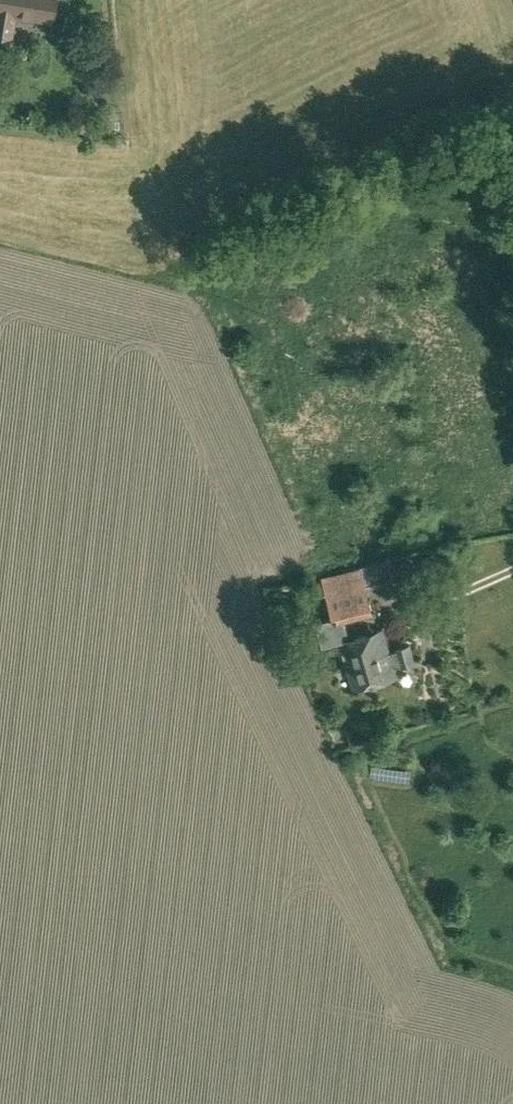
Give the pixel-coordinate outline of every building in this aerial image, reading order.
[(11,34),(15,13),(51,19),(54,0),(0,0),(0,33),(11,34)] [(367,588),(400,579),(393,554),(321,574),(327,595),(333,616),(335,624),(345,621),(374,613),(367,588)] [(335,624),(333,616),(316,621),(322,645),(340,640),(353,687),(397,675),(394,666),(403,663),(403,664),(415,661),(410,645),(398,648),(399,653),(391,655),(383,628),(350,637),(345,621),(335,624)]
